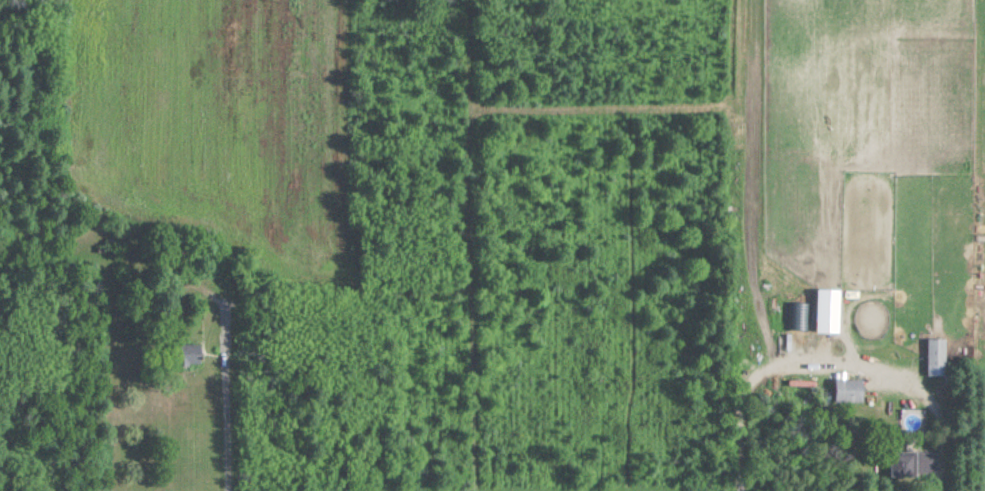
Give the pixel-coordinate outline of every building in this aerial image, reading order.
[(948,338),(931,338),(931,367),(935,367),(935,375),(948,375),(948,338)] [(203,364),(203,343),(180,343),(180,364),(203,364)] [(836,401),(865,401),(865,379),(836,379),(836,401)] [(893,475),(940,475),(940,451),(893,451),(893,475)]
